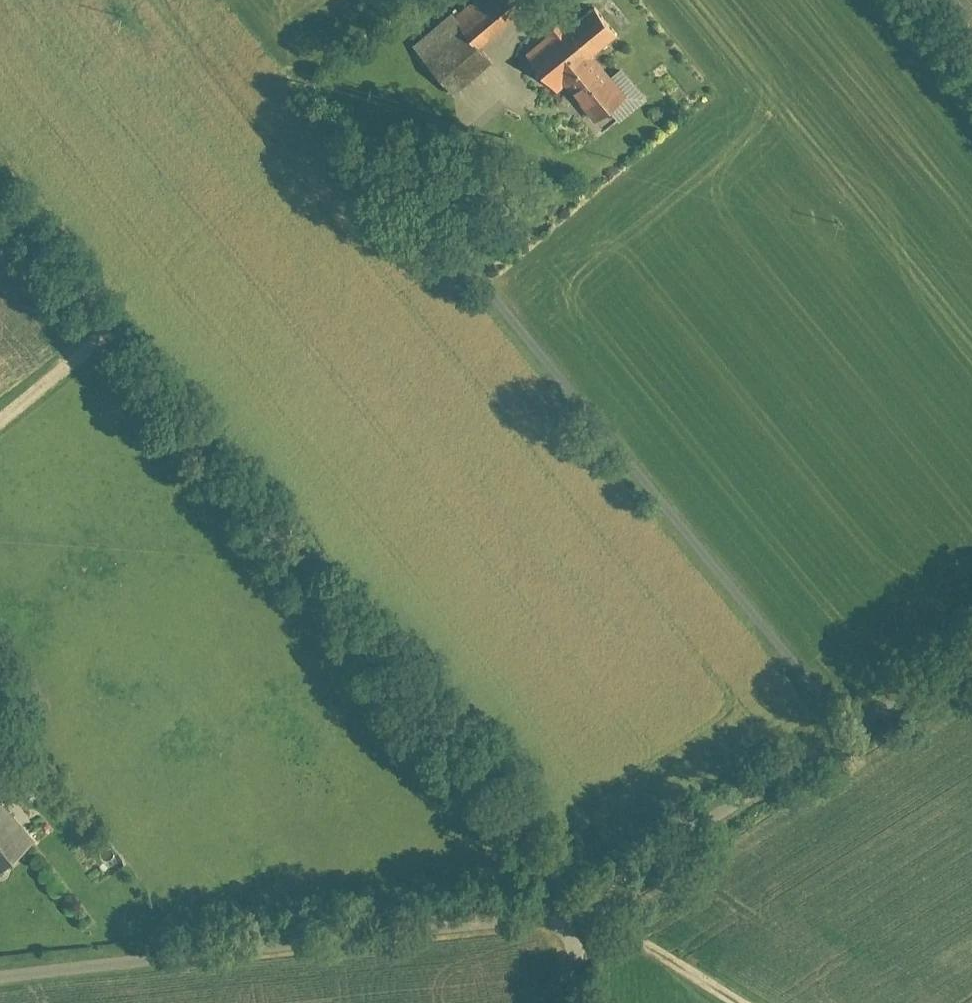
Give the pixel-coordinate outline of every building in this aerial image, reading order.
[(480,49),(538,5),(534,0),(482,0),(418,49),(460,103),(499,73),(480,49)] [(601,11),(542,60),(567,90),(600,130),(644,94),(612,56),(628,43),(601,11)] [(5,872),(39,843),(0,797),(0,866),(5,872)]
